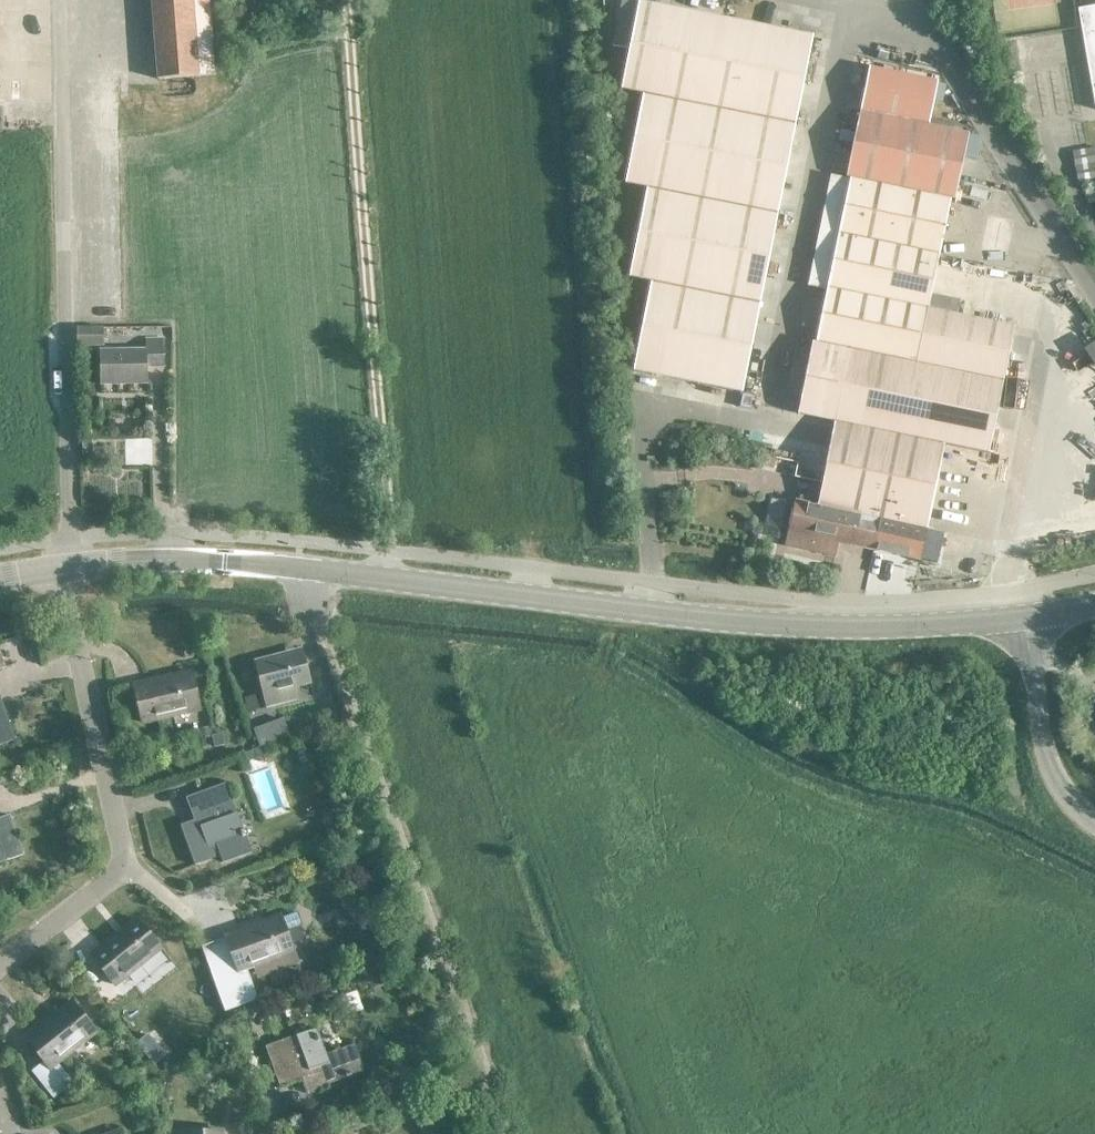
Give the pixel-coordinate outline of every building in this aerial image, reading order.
[(210,0),(154,0),(159,79),(215,75),(210,0)] [(612,47),(628,51),(629,47),(687,58),(696,13),(638,2),(630,0),(621,0),(612,47)] [(1077,9),(1094,110),(1094,6),(1077,9)] [(706,62),(715,17),(696,13),(687,58),(706,62)] [(726,65),(735,21),(715,17),(706,62),(726,65)] [(745,69),(754,25),(735,21),(726,65),(745,69)] [(765,73),(774,28),(754,25),(745,69),(765,73)] [(784,77),(793,32),(774,28),(765,73),(784,77)] [(784,77),(804,81),(812,36),(793,32),(784,77)] [(726,65),(706,62),(687,58),(629,47),(628,51),(621,91),(642,95),(795,126),(804,81),(784,77),(765,73),(745,69),(726,65)] [(868,67),(859,112),(860,112),(921,125),(928,126),(937,82),(868,67)] [(795,126),(642,95),(625,183),(647,188),(778,213),(795,126)] [(853,144),(915,157),(921,125),(860,112),(853,144)] [(921,125),(915,157),(907,191),(950,199),(954,200),(967,134),(929,126),(928,126),(921,125)] [(846,178),(851,179),(907,191),(915,157),(853,144),(846,178)] [(1094,178),(1094,148),(1072,152),(1077,181),(1094,178)] [(950,199),(907,191),(851,179),(839,233),(939,254),(950,199)] [(778,213),(647,188),(637,234),(768,259),(778,213)] [(928,308),(939,254),(839,233),(827,288),(928,309),(928,308)] [(628,280),(650,284),(759,306),(768,259),(637,234),(628,280)] [(641,328),(696,338),(751,349),(759,306),(650,284),(641,328)] [(835,421),(849,349),(917,362),(928,309),(827,288),(815,343),(811,343),(797,414),(835,421)] [(928,309),(917,362),(1003,380),(1014,325),(928,308),(928,309)] [(79,344),(106,344),(106,326),(79,326),(79,344)] [(696,338),(641,328),(633,371),(687,382),(696,338)] [(149,365),(167,364),(167,337),(148,337),(148,348),(103,349),(103,382),(149,382),(149,365)] [(687,382),(742,393),(751,349),(696,338),(687,382)] [(941,532),(926,529),(943,445),(987,454),(1003,380),(917,362),(849,349),(835,421),(892,433),(871,517),(881,520),(874,550),(934,563),(941,532)] [(871,517),(892,433),(835,421),(818,506),(871,517)] [(881,520),(871,517),(818,506),(796,501),(786,545),(834,555),(837,542),(874,550),(881,520)] [(292,687),(310,683),(302,655),(285,659),(284,656),(256,663),(267,707),(295,700),(292,687)] [(143,722),(200,709),(191,671),(134,684),(143,722)] [(15,740),(1,700),(0,700),(0,745),(15,740)] [(290,737),(284,719),(254,730),(260,748),(290,737)] [(195,864),(221,855),(223,861),(250,851),(225,783),(186,797),(194,820),(181,825),(195,864)] [(24,854),(10,814),(0,818),(0,863),(24,854)] [(247,968),(294,951),(291,944),(303,939),(299,926),(302,925),(297,912),(281,918),(280,915),(225,935),(235,963),(211,972),(225,1011),(259,999),(247,968)] [(115,985),(161,948),(137,918),(91,955),(115,985)] [(72,1001),(40,1028),(27,1038),(46,1061),(32,1072),(53,1099),(73,1083),(57,1062),(96,1030),(72,1001)] [(354,1044),(338,1050),(326,1054),(316,1028),(266,1047),(281,1086),(303,1078),(308,1091),(364,1071),(354,1044)]
